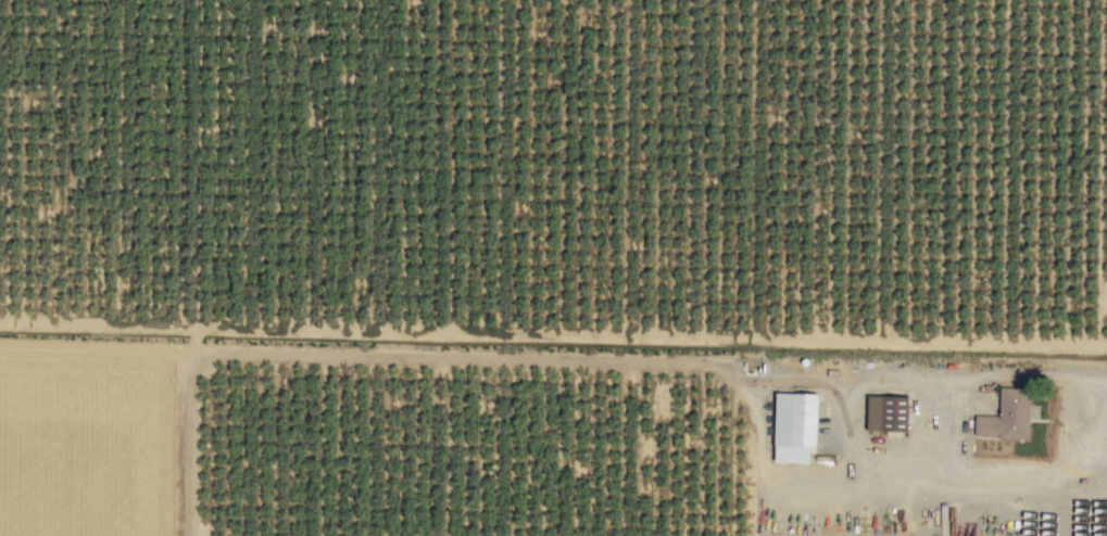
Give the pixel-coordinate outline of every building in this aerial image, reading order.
[(1033,388),(1003,387),(1002,416),(977,415),(977,436),(1031,437),(1033,388)] [(821,446),(822,393),(779,393),(778,462),(813,463),(813,445),(821,446)] [(913,396),(866,395),(865,430),(912,431),(913,396)]
